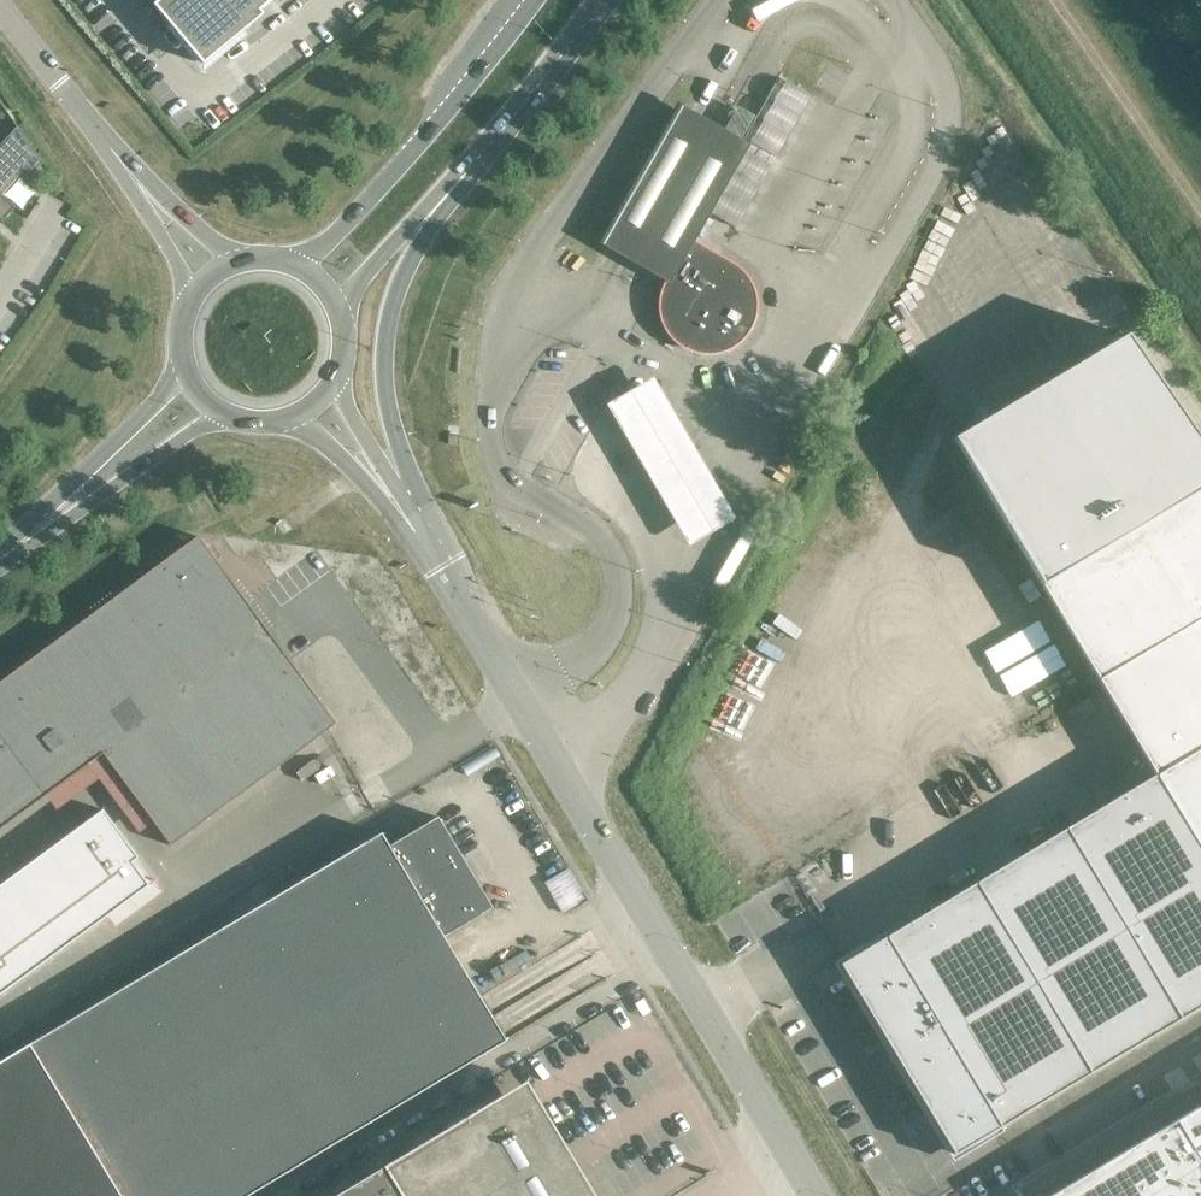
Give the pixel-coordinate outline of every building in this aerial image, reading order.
[(153,5),(170,25),(203,64),(243,31),(243,32),(264,15),(260,10),(272,0),(159,0),(153,5)] [(682,113),(678,112),(606,239),(671,276),(667,282),(665,286),(664,290),(663,294),(662,297),(661,302),(661,306),(661,310),(662,316),(663,319),(665,323),(667,328),(669,331),(671,335),(674,337),(678,342),(679,342),(688,339),(691,349),(695,350),(698,351),(704,352),(711,352),(714,352),(720,350),(720,351),(725,349),(728,348),(731,346),(735,343),(738,342),(740,339),(743,337),(745,334),(748,330),(750,327),(752,322),(753,319),(754,315),(754,314),(754,312),(755,309),(755,305),(754,302),(754,298),(754,297),(753,293),(752,290),(751,288),(750,285),(749,283),(747,280),(746,278),(743,275),(741,272),(737,269),(734,266),(731,265),(687,240),(735,156),(762,171),(770,158),(742,142),(739,146),(682,113)] [(8,137),(0,145),(0,194),(15,208),(16,208),(2,195),(21,175),(27,180),(43,163),(17,127),(8,137)] [(0,194),(0,221),(2,222),(15,208),(0,194)] [(832,962),(952,1161),(1003,1130),(1000,1126),(1200,1005),(1200,442),(1126,334),(954,437),(1041,582),(1157,773),(886,936),(883,931),(832,962)] [(654,382),(605,408),(675,541),(724,516),(654,382)] [(821,405),(813,400),(808,409),(816,413),(821,405)] [(197,537),(162,562),(0,682),(0,828),(70,777),(52,752),(73,737),(91,762),(102,753),(119,776),(127,770),(134,780),(126,786),(170,845),(335,724),(223,572),(197,537)] [(0,884),(0,993),(146,886),(129,863),(135,859),(100,810),(0,884)] [(506,1041),(443,937),(492,908),(438,817),(389,846),(381,833),(0,1062),(0,1195),(247,1195),(506,1041)] [(502,1096),(335,1195),(594,1195),(525,1082),(502,1096)] [(1049,1195),(1200,1195),(1200,1105),(1049,1195)]
